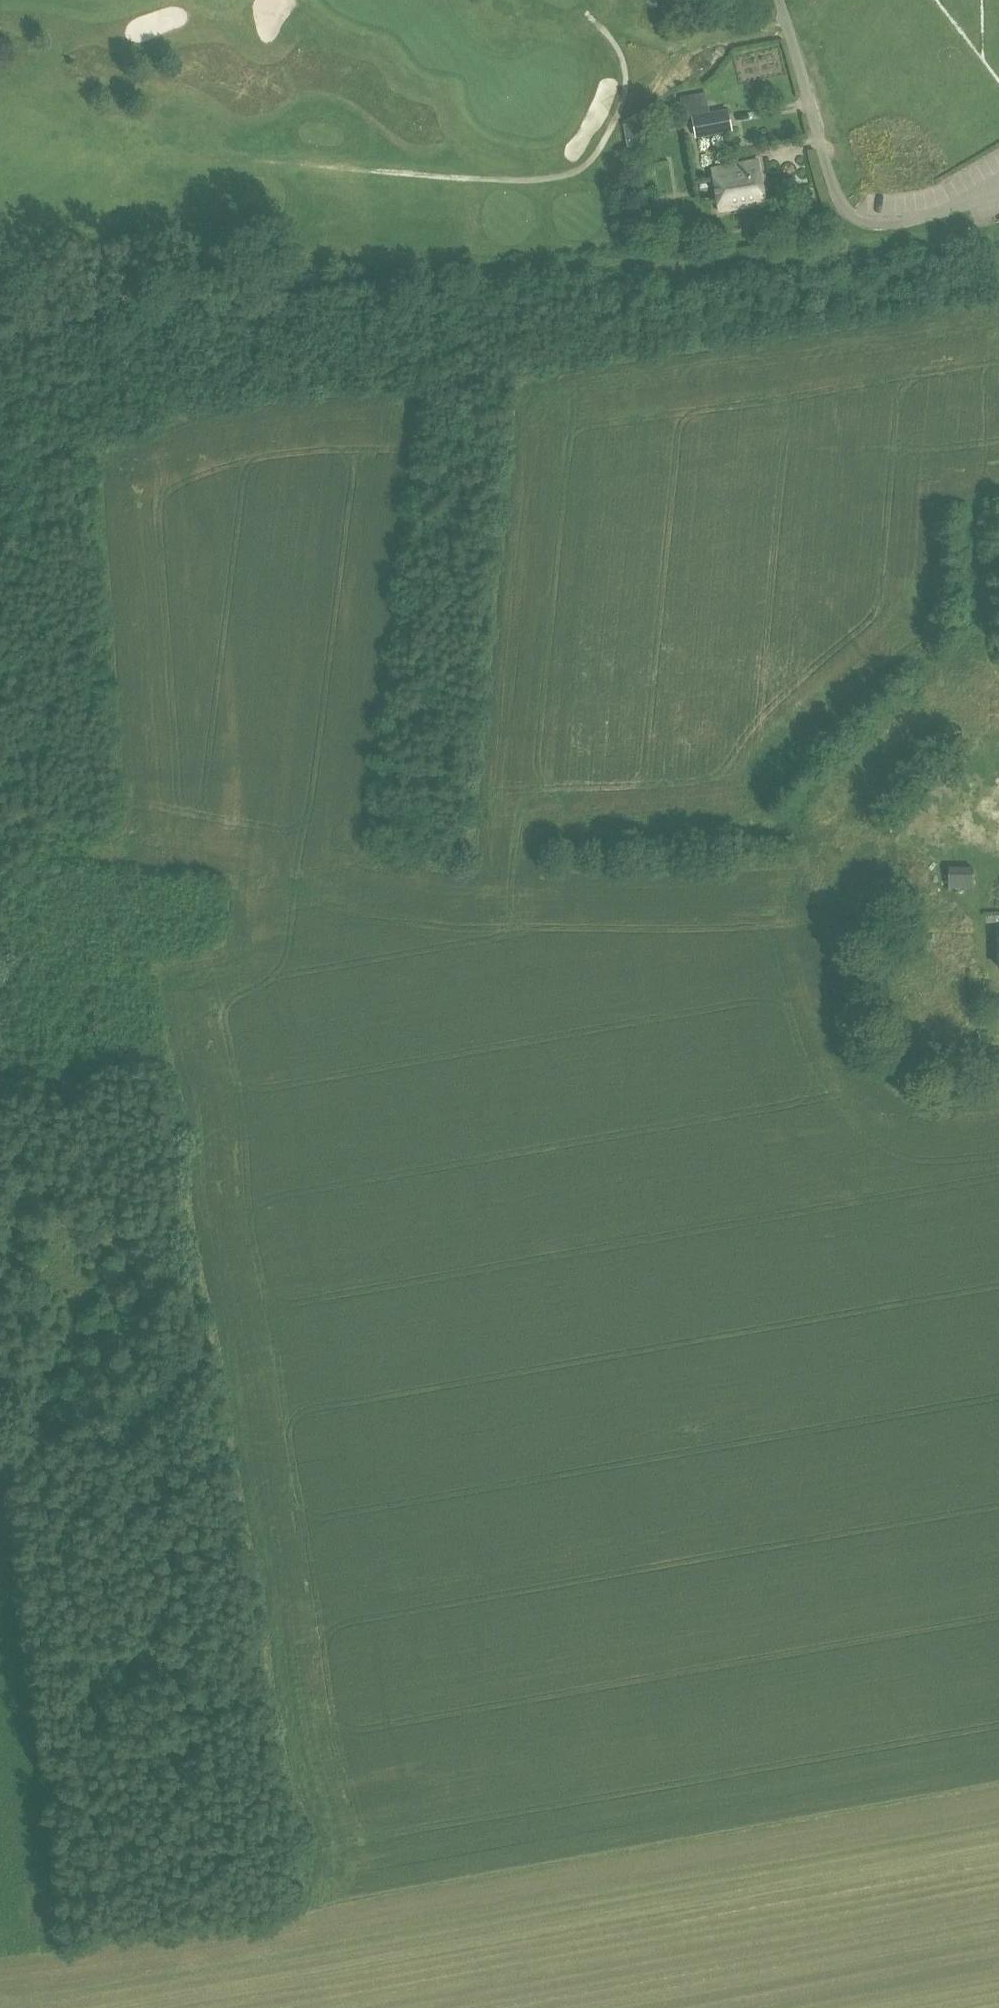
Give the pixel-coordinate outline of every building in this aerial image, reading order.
[(706,92),(681,97),(685,118),(691,116),(710,113),(706,92)] [(696,138),(732,131),(728,109),(710,113),(691,116),(696,138)] [(712,168),(719,211),(766,206),(758,160),(712,168)] [(943,872),(943,892),(956,892),(956,881),(979,881),(979,870),(955,870),(955,872),(943,872)]
